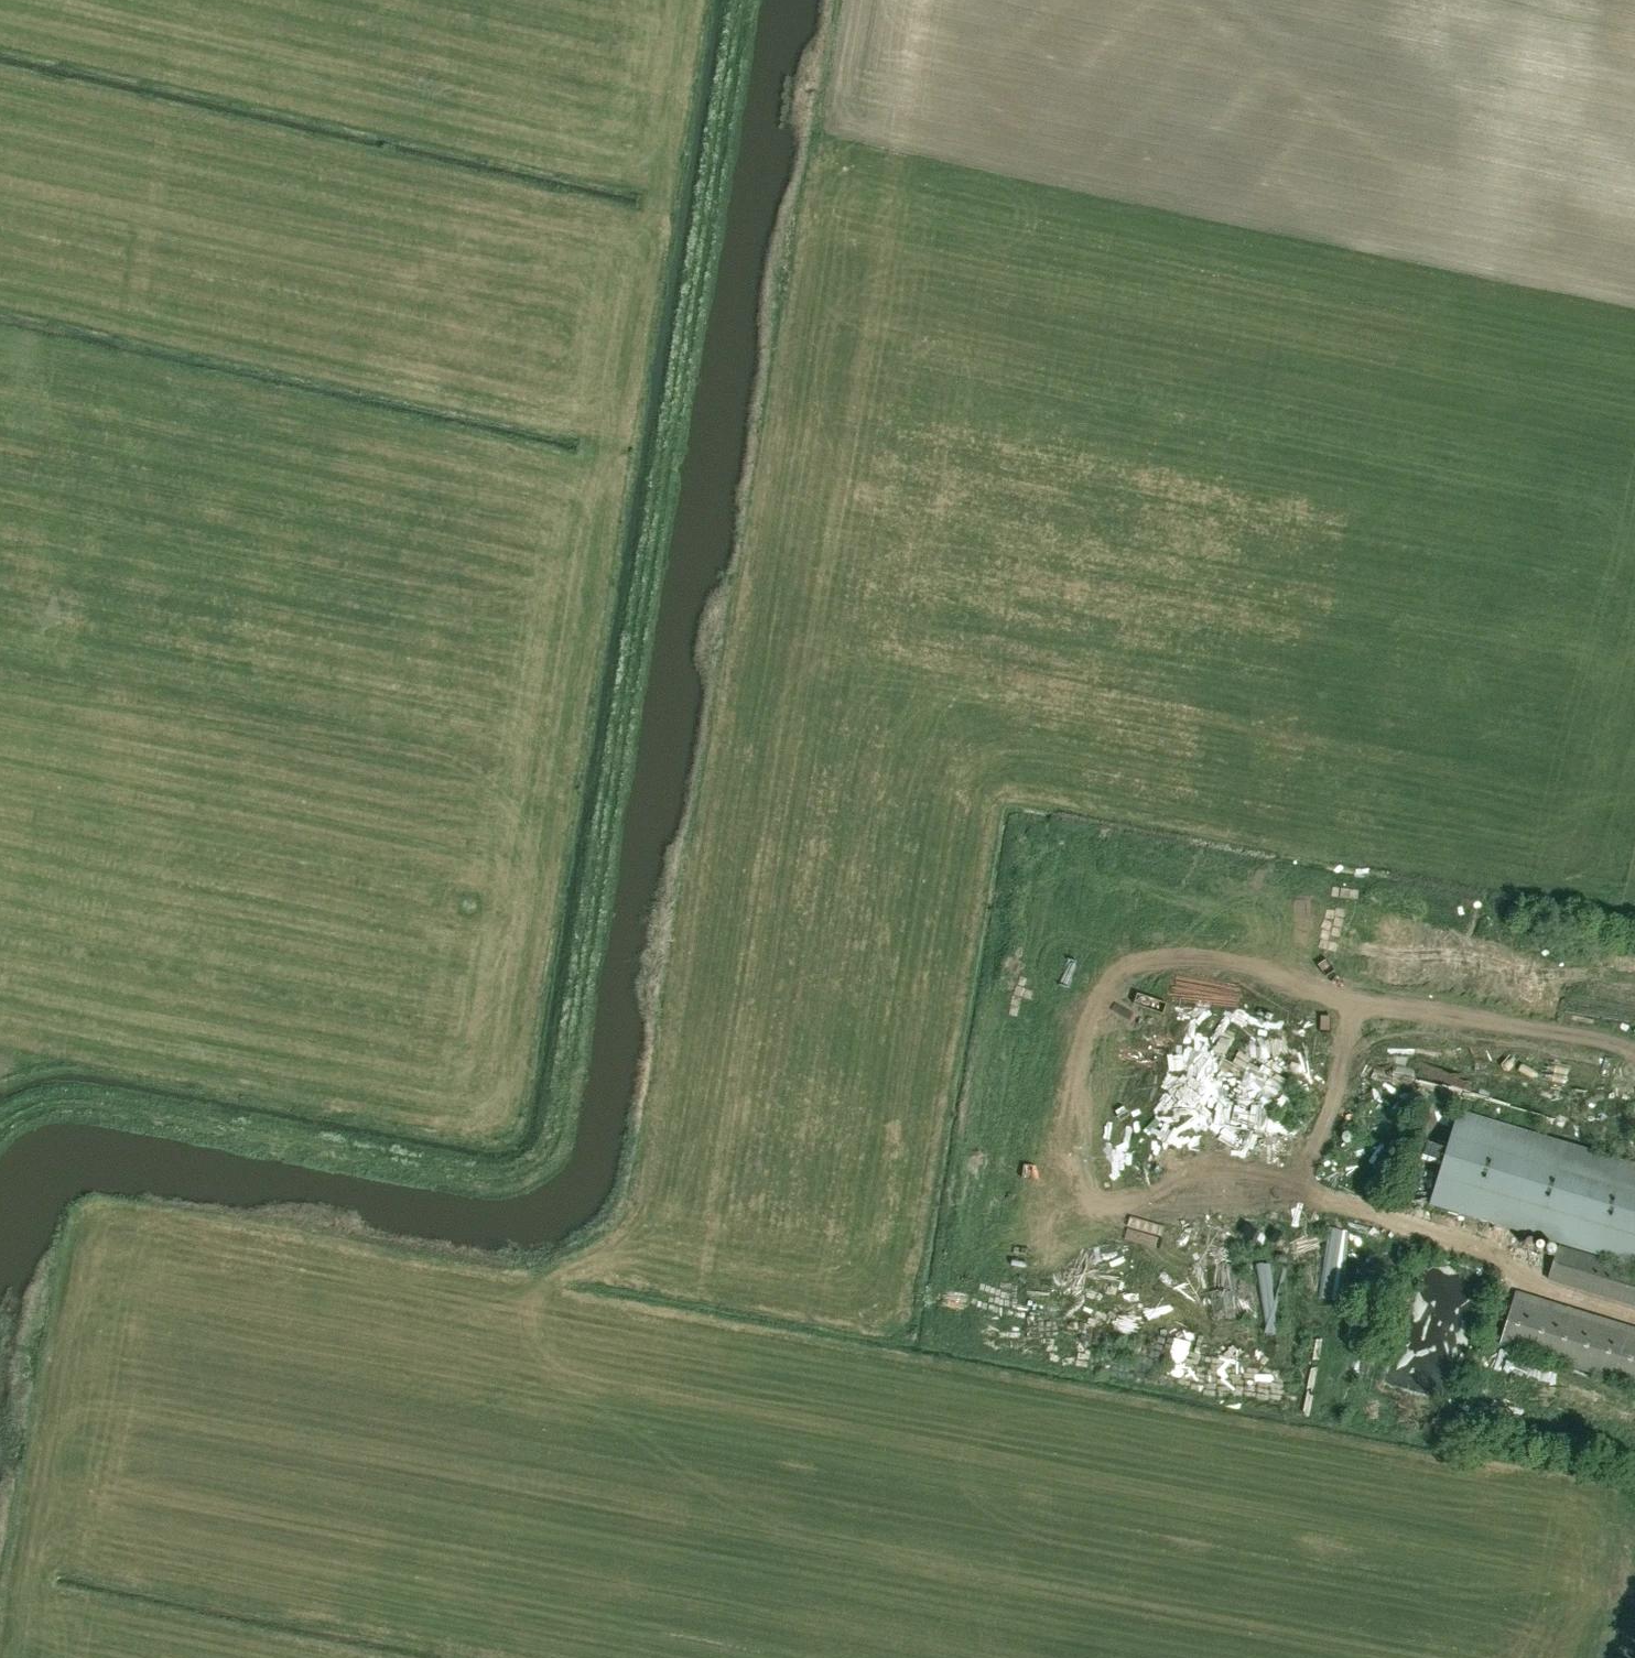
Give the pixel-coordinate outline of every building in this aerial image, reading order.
[(1459,1109),(1430,1203),(1634,1264),(1634,1163),(1459,1109)] [(1558,1246),(1548,1278),(1634,1305),(1634,1269),(1558,1246)] [(1515,1293),(1500,1343),(1634,1385),(1634,1330),(1515,1293)]
